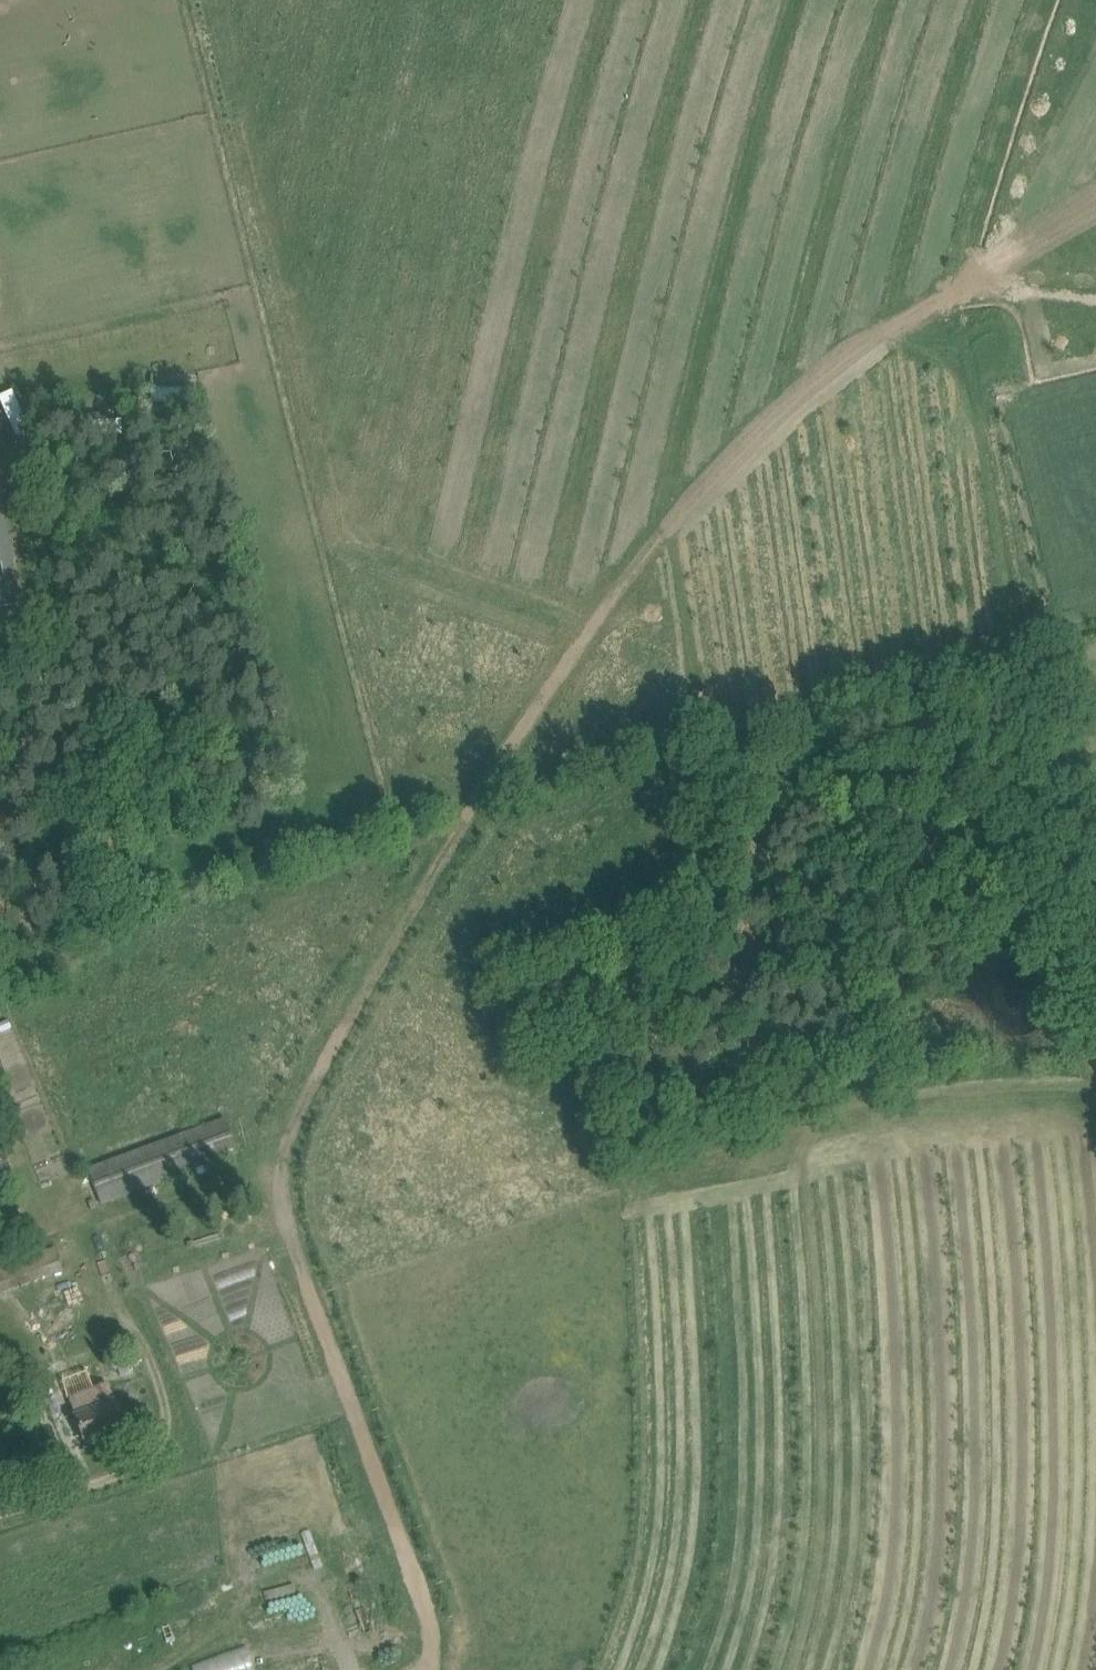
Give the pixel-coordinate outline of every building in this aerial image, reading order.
[(18,607),(0,506),(0,610),(18,607)] [(225,1119),(88,1169),(101,1203),(238,1152),(225,1119)] [(0,1159),(0,1190),(11,1186),(0,1159)] [(33,1255),(0,1267),(0,1290),(61,1269),(54,1248),(33,1255)] [(70,1400),(78,1423),(86,1443),(125,1428),(107,1383),(94,1388),(95,1390),(70,1400)]
